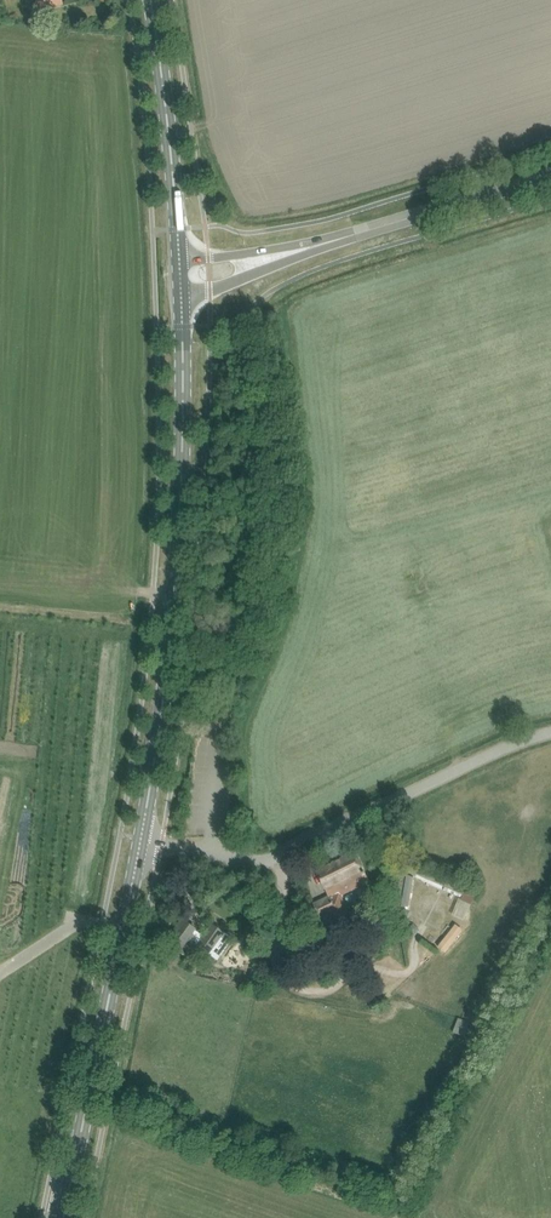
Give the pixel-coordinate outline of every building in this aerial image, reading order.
[(51,6),(63,4),(62,0),(36,0),(37,8),(51,6)] [(329,897),(314,904),(320,918),(324,916),(333,933),(355,922),(341,895),(369,881),(355,852),(316,871),(329,897)] [(413,864),(411,867),(409,871),(442,886),(446,879),(413,864)] [(410,910),(405,908),(411,876),(399,875),(396,906),(403,908),(400,913),(407,917),(410,910)] [(448,879),(447,881),(444,886),(462,895),(463,894),(470,897),(472,891),(465,888),(466,887),(448,879)] [(168,941),(178,948),(182,951),(190,941),(192,943),(194,940),(196,942),(195,943),(218,959),(233,938),(213,924),(201,939),(199,938),(202,934),(182,920),(168,941)] [(455,923),(436,946),(445,953),(463,930),(455,923)] [(458,1018),(453,1032),(464,1036),(470,1022),(458,1018)]
